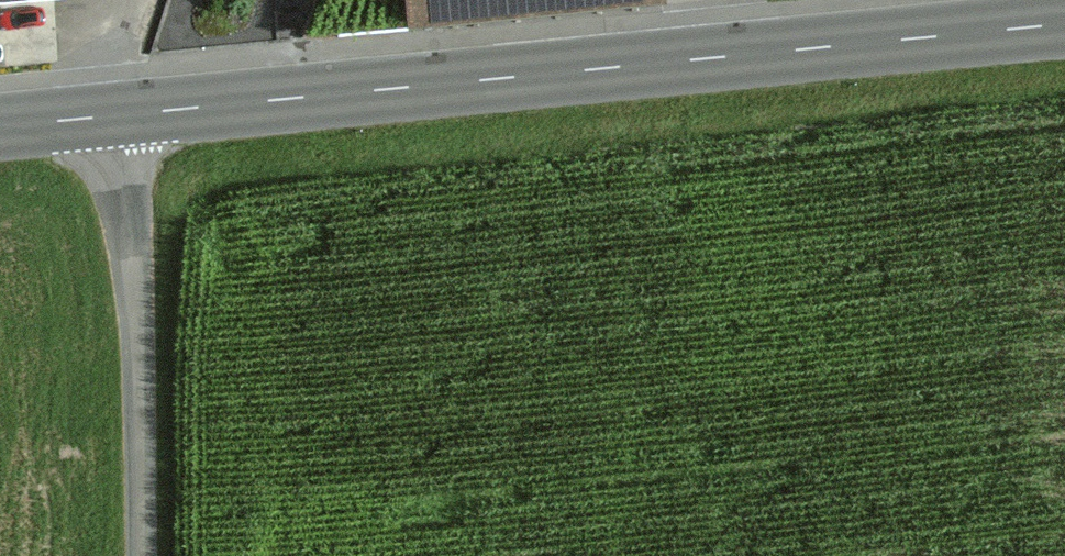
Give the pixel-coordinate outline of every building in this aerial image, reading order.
[(41,11),(40,0),(0,0),(0,13),(41,11)] [(669,1),(669,0),(409,0),(411,23),(669,1)]
